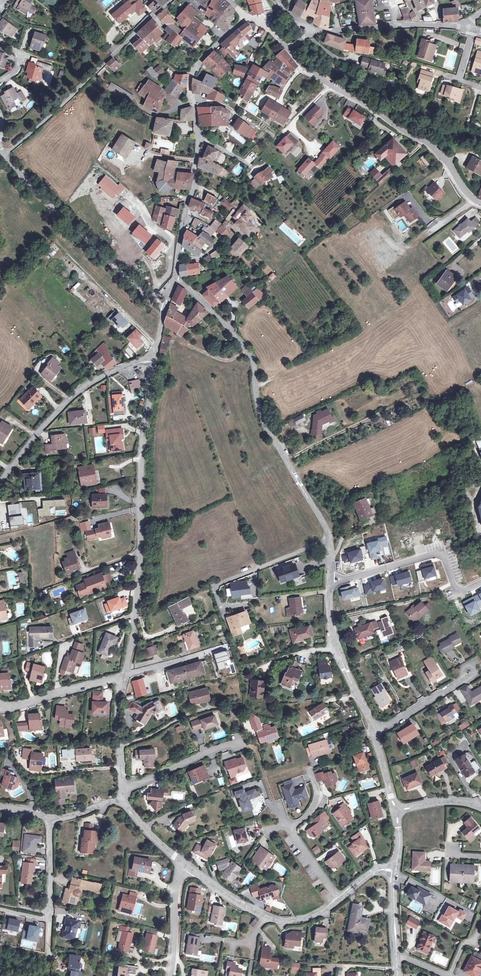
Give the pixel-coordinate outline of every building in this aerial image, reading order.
[(13,8),(17,10),(18,8),(26,14),(31,5),(31,4),(26,2),(23,0),(22,1),(21,0),(18,0),(13,8)] [(128,17),(127,16),(130,13),(134,10),(139,15),(146,9),(142,4),(139,1),(132,5),(129,0),(128,1),(128,0),(125,0),(123,1),(126,4),(121,7),(119,9),(113,15),(119,22),(123,21),(128,17)] [(153,3),(151,5),(150,4),(148,6),(150,8),(152,7),(156,11),(167,2),(166,0),(157,0),(153,3)] [(191,3),(197,9),(203,0),(188,0),(191,3)] [(204,0),(203,0),(197,9),(205,14),(211,5),(204,0)] [(211,5),(205,14),(210,18),(209,19),(212,21),(221,9),(216,4),(220,0),(211,0),(211,5)] [(223,0),(220,0),(216,4),(221,9),(225,12),(229,6),(223,0)] [(252,15),(263,12),(261,3),(260,0),(248,0),(250,5),(252,15)] [(292,12),(300,16),(303,12),(306,5),(299,0),(292,12)] [(316,14),(320,0),(312,0),(311,2),(306,13),(307,14),(315,18),(316,14)] [(316,14),(328,17),(330,2),(330,0),(320,0),(316,14)] [(371,0),(356,0),(355,0),(359,25),(375,24),(371,0)] [(411,19),(409,14),(410,14),(407,5),(406,3),(405,1),(404,1),(404,0),(386,0),(387,6),(399,4),(404,18),(402,18),(403,20),(406,20),(411,19)] [(418,10),(426,7),(426,6),(423,0),(414,0),(418,10)] [(409,14),(411,19),(412,21),(418,20),(419,20),(414,13),(410,4),(407,5),(410,14),(409,14)] [(189,5),(188,7),(190,9),(185,15),(190,19),(193,15),(196,11),(189,5)] [(229,6),(225,12),(216,24),(224,32),(228,28),(230,24),(234,11),(229,6)] [(443,9),(443,22),(457,21),(456,8),(455,8),(443,9)] [(216,24),(225,12),(221,9),(212,21),(216,24)] [(159,18),(168,27),(172,23),(171,23),(172,22),(172,20),(164,11),(159,14),(159,15),(158,17),(158,18),(159,18)] [(178,23),(185,29),(191,21),(191,20),(190,19),(185,15),(182,12),(180,15),(177,17),(180,20),(178,23)] [(328,17),(316,14),(315,18),(313,23),(317,25),(323,28),(327,29),(328,22),(327,21),(328,17)] [(423,16),(423,21),(427,22),(434,22),(430,14),(423,16)] [(191,21),(185,29),(181,34),(179,35),(185,40),(184,41),(185,43),(186,42),(187,42),(186,42),(192,47),(207,28),(205,27),(200,23),(201,22),(193,15),(190,19),(191,20),(191,21)] [(0,23),(0,30),(3,32),(4,30),(12,36),(17,29),(3,19),(1,22),(0,23)] [(141,38),(149,46),(163,33),(154,25),(151,21),(138,33),(137,34),(141,38)] [(240,27),(233,33),(239,40),(244,35),(249,41),(247,43),(256,49),(259,42),(252,37),(251,39),(248,35),(253,31),(251,28),(255,25),(254,23),(247,23),(240,27)] [(169,28),(177,34),(180,31),(173,24),(169,28)] [(168,42),(175,47),(177,44),(181,38),(179,36),(177,35),(177,34),(169,28),(168,27),(165,30),(169,34),(172,37),(168,42)] [(106,34),(101,29),(96,34),(101,39),(106,34)] [(35,32),(30,48),(40,51),(42,42),(43,43),(46,36),(35,32)] [(233,33),(221,45),(223,47),(227,52),(234,60),(239,55),(233,48),(238,43),(241,48),(247,43),(249,41),(244,35),(239,40),(233,33)] [(367,54),(367,53),(368,48),(369,43),(357,41),(356,46),(344,44),(345,40),(327,35),(325,43),(336,47),(342,49),(342,50),(367,54)] [(141,53),(149,46),(141,38),(135,43),(134,44),(139,51),(141,53)] [(428,43),(428,41),(422,39),(420,47),(421,47),(418,57),(429,60),(432,50),(434,50),(435,46),(431,44),(428,43)] [(113,52),(119,46),(115,42),(109,48),(113,52)] [(281,66),(290,58),(284,50),(277,57),(278,58),(279,59),(276,62),(281,66)] [(209,57),(203,63),(212,70),(222,59),(214,51),(208,57),(209,57)] [(476,55),(471,71),(480,74),(480,56),(476,55)] [(384,75),(386,68),(383,67),(384,64),(363,57),(361,66),(369,68),(368,70),(384,75)] [(291,73),(296,66),(290,58),(281,66),(291,73)] [(116,63),(113,59),(107,64),(115,71),(121,65),(118,61),(116,63)] [(222,59),(212,70),(221,77),(229,68),(222,59)] [(254,66),(248,76),(259,82),(262,76),(266,77),(268,74),(271,71),(276,74),(279,70),(278,69),(273,65),(272,64),(269,62),(262,70),(254,66)] [(37,65),(30,63),(28,69),(29,69),(28,72),(27,77),(30,78),(37,80),(39,74),(41,74),(43,68),(36,66),(37,65)] [(152,68),(151,66),(147,69),(153,76),(153,77),(155,76),(157,74),(156,72),(152,68)] [(156,72),(157,74),(159,77),(160,77),(165,73),(159,66),(155,69),(153,67),(152,68),(156,72)] [(241,68),(236,66),(233,73),(239,75),(239,74),(243,76),(247,69),(242,67),(241,68)] [(291,73),(281,66),(281,71),(288,76),(291,73)] [(104,67),(97,74),(101,78),(107,71),(104,67)] [(288,76),(281,71),(279,70),(276,74),(271,71),(268,74),(283,84),(288,76)] [(421,70),(419,78),(421,79),(420,82),(418,88),(427,91),(433,74),(421,70)] [(188,75),(179,75),(179,79),(174,76),(175,75),(173,74),(171,78),(173,79),(183,86),(187,87),(187,78),(188,75)] [(206,75),(203,83),(211,88),(214,82),(211,80),(213,77),(207,76),(206,75)] [(256,85),(259,82),(248,76),(246,80),(239,93),(244,96),(243,99),(246,102),(249,98),(256,85)] [(183,86),(173,79),(167,85),(165,89),(176,97),(183,86)] [(224,96),(211,88),(203,83),(195,79),(193,79),(192,82),(192,87),(193,93),(198,94),(199,91),(203,92),(209,94),(208,98),(221,101),(224,96)] [(149,81),(145,86),(151,91),(155,84),(149,81)] [(108,90),(130,103),(132,98),(129,95),(111,84),(108,90)] [(151,91),(145,86),(139,93),(148,100),(144,106),(150,109),(157,112),(164,96),(158,93),(161,88),(155,84),(151,91)] [(270,86),(267,91),(278,99),(282,90),(275,87),(270,86)] [(455,88),(447,86),(444,95),(450,97),(454,98),(454,101),(459,102),(462,90),(458,89),(455,88)] [(18,97),(17,94),(13,87),(7,90),(8,92),(1,96),(6,105),(9,109),(16,106),(13,101),(12,100),(18,97)] [(18,97),(21,101),(26,99),(21,91),(17,94),(18,97)] [(275,105),(268,100),(261,111),(268,115),(274,119),(283,125),(290,114),(281,109),(275,105)] [(246,110),(256,116),(260,108),(250,102),(246,110)] [(193,120),(192,106),(181,109),(180,120),(193,120)] [(323,113),(316,106),(305,117),(311,124),(316,119),(323,113)] [(210,108),(197,108),(198,116),(199,123),(211,123),(211,125),(227,125),(228,124),(229,118),(230,112),(221,107),(210,107),(210,108)] [(364,118),(348,108),(344,115),(348,118),(349,118),(360,125),(364,118)] [(169,136),(172,120),(157,118),(153,132),(169,136)] [(247,125),(240,120),(235,128),(242,133),(247,125)] [(251,128),(247,125),(242,133),(241,134),(245,137),(246,136),(251,128)] [(255,131),(251,128),(246,136),(249,138),(255,131)] [(290,132),(277,146),(284,153),(292,144),(295,146),(300,141),(290,132)] [(135,142),(122,134),(112,150),(125,157),(135,142)] [(406,153),(393,138),(375,154),(380,160),(387,154),(395,164),(406,153)] [(339,148),(333,142),(320,156),(325,161),(329,157),(330,158),(339,148)] [(213,160),(218,151),(208,147),(203,158),(214,162),(214,160),(213,160)] [(308,159),(296,172),(300,176),(303,173),(305,175),(309,170),(311,172),(313,169),(316,172),(325,162),(325,161),(320,156),(320,157),(314,164),(308,159)] [(473,157),(467,167),(480,174),(480,171),(480,161),(473,157)] [(218,174),(223,168),(215,164),(214,164),(200,158),(198,166),(199,167),(200,168),(218,174)] [(154,170),(164,172),(165,165),(166,162),(157,159),(155,166),(154,170)] [(173,171),(177,161),(167,160),(166,162),(165,165),(164,172),(163,179),(156,181),(157,185),(159,190),(163,192),(168,192),(170,190),(171,187),(176,187),(180,188),(190,189),(193,174),(177,173),(173,171)] [(272,171),(268,167),(265,170),(258,173),(254,177),(261,184),(265,181),(272,177),(270,172),(272,171)] [(380,184),(385,180),(381,176),(375,168),(370,173),(380,184)] [(390,174),(387,171),(381,176),(385,180),(390,174)] [(437,186),(433,182),(425,191),(436,200),(443,193),(436,187),(437,186)] [(208,194),(207,194),(204,201),(205,201),(205,204),(204,208),(213,212),(216,213),(217,210),(213,208),(217,199),(208,194)] [(210,220),(211,216),(213,212),(204,208),(205,204),(193,199),(192,199),(189,207),(202,213),(201,216),(203,217),(210,220)] [(225,199),(222,202),(229,209),(232,206),(225,199)] [(406,206),(403,203),(402,204),(396,208),(395,209),(400,216),(404,214),(410,222),(417,216),(412,208),(410,209),(408,210),(406,206)] [(152,219),(162,226),(164,214),(165,210),(155,207),(152,219)] [(165,210),(164,214),(174,217),(175,217),(178,218),(179,212),(166,208),(165,210)] [(230,221),(235,210),(232,208),(226,219),(230,221)] [(242,216),(247,220),(251,216),(246,212),(242,216)] [(164,214),(162,226),(170,229),(174,217),(164,214)] [(247,234),(254,226),(247,220),(242,216),(235,223),(247,234)] [(202,221),(195,218),(191,225),(196,228),(202,221)] [(221,224),(216,219),(210,227),(215,231),(217,229),(221,224)] [(475,227),(468,219),(454,231),(457,234),(458,233),(461,237),(468,231),(469,232),(475,227)] [(222,224),(217,230),(225,237),(227,235),(230,233),(227,230),(231,226),(226,221),(222,224)] [(188,231),(185,238),(184,239),(192,244),(196,237),(188,231)] [(210,245),(214,240),(212,238),(210,236),(203,232),(198,237),(206,242),(210,245)] [(207,249),(210,245),(206,242),(198,237),(196,237),(192,244),(201,250),(203,251),(207,249)] [(201,250),(192,244),(184,239),(182,246),(193,253),(197,256),(201,250)] [(240,240),(233,249),(235,252),(239,256),(247,247),(240,240)] [(46,250),(52,256),(56,252),(50,246),(46,250)] [(193,264),(189,264),(187,275),(199,273),(197,263),(196,263),(196,262),(193,261),(193,264)] [(186,265),(179,267),(179,272),(180,276),(181,276),(187,275),(189,264),(189,263),(185,264),(186,265)] [(459,280),(447,271),(438,283),(450,291),(459,280)] [(227,276),(223,278),(232,287),(235,285),(227,276)] [(479,280),(476,277),(468,283),(470,286),(479,280)] [(211,287),(209,285),(199,290),(213,306),(233,289),(234,290),(237,287),(235,285),(232,287),(223,278),(220,279),(211,287)] [(179,305),(186,291),(179,286),(172,301),(179,305)] [(244,301),(249,307),(264,296),(258,287),(253,291),(248,296),(243,301),(244,301)] [(248,296),(253,291),(250,287),(245,291),(248,296)] [(193,326),(208,313),(198,304),(191,314),(186,321),(187,322),(184,326),(175,320),(167,317),(165,323),(178,332),(177,334),(181,337),(189,330),(186,328),(189,323),(193,326)] [(179,309),(171,305),(169,309),(169,310),(167,317),(175,320),(184,326),(187,322),(186,321),(186,318),(176,313),(179,309)] [(112,320),(119,327),(121,325),(123,328),(128,323),(119,313),(117,315),(114,312),(108,318),(111,321),(112,320)] [(137,330),(128,338),(137,348),(143,343),(138,338),(142,335),(137,330)] [(163,337),(161,344),(168,345),(169,345),(170,338),(163,337)] [(99,360),(106,368),(107,369),(115,363),(106,353),(109,350),(103,343),(96,349),(99,353),(92,359),(96,364),(99,362),(98,360),(99,360)] [(160,354),(166,355),(168,345),(161,344),(160,354)] [(49,365),(42,374),(50,381),(53,377),(52,376),(57,370),(58,371),(60,368),(57,365),(59,363),(53,358),(48,364),(49,365)] [(143,387),(143,384),(139,379),(128,382),(131,389),(143,387)] [(33,387),(20,400),(28,407),(34,401),(34,402),(41,395),(33,387)] [(122,395),(113,396),(114,414),(126,413),(125,403),(123,404),(122,395)] [(332,417),(327,409),(320,412),(320,411),(318,412),(318,413),(314,416),(312,429),(311,429),(311,434),(319,435),(320,427),(320,423),(330,419),(331,422),(335,420),(333,417),(332,417)] [(85,411),(70,413),(71,424),(86,422),(88,422),(88,416),(85,416),(85,411)] [(0,425),(0,442),(1,442),(6,434),(7,435),(12,427),(2,421),(0,425)] [(111,445),(110,445),(111,451),(123,449),(123,443),(121,443),(120,439),(120,437),(123,436),(122,429),(113,430),(113,431),(106,432),(107,439),(110,438),(111,445)] [(66,443),(65,435),(52,436),(53,445),(46,446),(46,453),(54,452),(54,449),(64,448),(63,444),(66,443)] [(93,465),(79,468),(82,486),(97,483),(93,465)] [(38,474),(25,475),(26,490),(39,489),(38,474)] [(106,494),(93,495),(93,507),(106,507),(105,497),(106,494)] [(355,502),(354,503),(361,519),(372,514),(365,498),(364,499),(355,502)] [(20,504),(8,505),(11,526),(19,525),(18,516),(20,515),(21,515),(20,504)] [(99,527),(89,530),(92,538),(102,535),(102,537),(108,536),(107,532),(110,531),(109,527),(110,526),(109,521),(98,524),(99,527)] [(77,557),(74,551),(68,553),(69,557),(65,559),(66,561),(63,562),(67,573),(80,569),(78,564),(76,565),(74,558),(77,557)] [(294,563),(277,569),(282,582),(298,576),(294,563)] [(86,583),(77,586),(81,596),(90,593),(90,591),(98,588),(98,589),(105,587),(104,585),(113,582),(109,573),(101,576),(100,574),(85,580),(86,583)] [(246,582),(231,584),(233,598),(241,597),(241,595),(251,593),(250,587),(247,587),(246,582)] [(191,604),(187,597),(169,606),(179,625),(189,620),(185,613),(184,614),(181,609),(191,604)] [(302,607),(301,597),(289,598),(291,608),(287,608),(288,616),(301,614),(300,607),(302,607)] [(414,606),(407,612),(413,620),(421,614),(421,616),(428,610),(427,609),(425,607),(422,602),(415,607),(414,606)] [(237,615),(228,618),(232,629),(233,628),(235,635),(242,632),(239,626),(250,622),(246,611),(240,614),(239,613),(236,614),(237,615)] [(388,617),(381,619),(382,621),(379,622),(384,637),(393,633),(388,617)] [(376,621),(370,623),(373,630),(378,628),(376,621)] [(359,627),(354,628),(358,639),(374,633),(373,630),(370,623),(361,626),(360,623),(357,624),(359,627)] [(300,627),(290,630),(293,640),(302,637),(303,638),(313,635),(311,626),(300,629),(300,627)] [(29,633),(29,646),(37,646),(36,638),(50,638),(49,627),(33,628),(33,633),(30,633),(29,633)] [(197,642),(193,631),(184,634),(186,640),(184,641),(188,649),(189,648),(190,649),(198,646),(197,643),(197,642)] [(107,633),(99,652),(108,655),(111,646),(114,647),(118,638),(107,633)] [(451,638),(440,643),(445,652),(453,648),(452,645),(453,644),(454,645),(461,641),(457,634),(450,637),(451,638)] [(146,649),(145,649),(148,657),(157,653),(156,651),(154,646),(153,646),(146,649)] [(65,658),(62,668),(71,672),(75,661),(77,662),(81,663),(84,653),(73,650),(71,655),(70,655),(66,657),(66,658),(65,658)] [(400,658),(390,662),(397,677),(407,673),(400,658)] [(328,666),(327,660),(318,661),(321,678),(332,677),(331,669),(330,666),(328,666)] [(441,673),(433,660),(426,665),(429,670),(430,672),(427,674),(432,682),(436,680),(435,679),(434,677),(441,673)] [(184,667),(169,671),(170,676),(169,676),(171,682),(188,677),(204,672),(202,666),(200,662),(184,667)] [(44,667),(28,663),(26,670),(32,672),(30,680),(42,682),(44,673),(43,672),(44,667)] [(286,673),(282,684),(290,687),(293,680),(291,679),(292,677),(294,678),(294,679),(295,680),(298,681),(301,671),(292,668),(292,669),(289,668),(287,674),(286,673)] [(0,674),(0,690),(11,689),(10,679),(9,679),(8,673),(0,674)] [(147,693),(143,679),(132,682),(137,696),(147,693)] [(264,681),(252,680),(251,696),(261,697),(262,692),(263,692),(264,681)] [(385,691),(381,683),(372,689),(376,696),(375,697),(381,707),(390,701),(385,694),(384,695),(382,693),(385,691)] [(461,690),(465,696),(471,692),(467,686),(461,690)] [(465,696),(470,705),(478,700),(478,699),(480,698),(480,686),(471,692),(465,696)] [(207,688),(189,693),(191,702),(200,700),(201,702),(210,700),(207,688)] [(93,691),(93,696),(101,696),(101,702),(102,702),(102,691),(93,691)] [(101,696),(93,696),(93,712),(103,712),(104,712),(105,712),(106,712),(106,711),(107,711),(107,710),(107,709),(108,708),(108,702),(102,702),(101,702),(101,696)] [(138,714),(136,718),(144,723),(151,712),(153,711),(153,712),(154,714),(159,712),(159,711),(163,709),(158,700),(153,703),(152,702),(144,706),(143,708),(139,705),(135,712),(138,714)] [(133,702),(129,708),(135,712),(139,705),(133,702)] [(323,703),(310,711),(315,719),(328,711),(323,703)] [(444,710),(436,715),(442,724),(454,716),(455,718),(458,716),(456,712),(455,711),(451,705),(451,704),(443,709),(444,710)] [(65,708),(57,707),(56,719),(61,719),(60,725),(71,726),(71,721),(73,722),(74,714),(69,714),(69,715),(68,715),(68,710),(65,710),(65,708)] [(152,713),(153,712),(153,711),(151,712),(144,723),(146,724),(152,713)] [(29,723),(23,723),(24,731),(42,729),(41,719),(40,719),(40,713),(29,714),(29,723)] [(200,719),(192,721),(195,729),(202,727),(202,726),(204,725),(205,729),(219,725),(216,715),(200,720),(200,719)] [(466,721),(458,726),(461,730),(469,725),(466,721)] [(403,730),(397,733),(403,742),(418,733),(412,724),(405,729),(406,730),(404,731),(403,730)] [(261,726),(254,728),(255,731),(258,730),(259,733),(258,736),(259,737),(261,743),(267,742),(266,740),(272,738),(273,740),(277,738),(276,733),(277,733),(275,728),(271,729),(271,727),(263,729),(261,726)] [(327,741),(310,746),(311,748),(313,755),(313,758),(324,755),(324,753),(330,751),(327,741)] [(32,750),(28,749),(27,758),(31,759),(30,769),(41,771),(42,762),(40,762),(41,758),(43,758),(43,754),(32,752),(32,750)] [(77,749),(68,750),(69,757),(73,757),(73,753),(77,753),(77,757),(77,761),(82,760),(87,760),(87,759),(91,758),(91,749),(77,750),(77,749)] [(152,749),(136,751),(136,759),(142,759),(145,761),(145,767),(153,766),(153,758),(152,749)] [(362,749),(353,752),(354,755),(354,756),(358,769),(359,769),(368,767),(369,766),(364,752),(363,753),(362,749)] [(464,755),(456,760),(466,776),(474,771),(475,773),(478,772),(478,766),(477,764),(476,764),(474,761),(475,761),(472,756),(467,752),(465,753),(465,755),(464,755)] [(235,759),(225,762),(227,770),(228,769),(230,775),(233,774),(244,770),(246,767),(243,758),(235,760),(235,759)] [(439,758),(426,766),(431,775),(437,772),(436,772),(444,767),(439,758)] [(202,766),(189,772),(193,782),(203,778),(205,779),(209,777),(206,770),(204,771),(202,766)] [(20,778),(20,777),(12,774),(13,770),(9,769),(4,784),(9,786),(9,787),(14,789),(17,787),(17,786),(19,782),(20,778)] [(323,773),(315,775),(318,782),(325,780),(327,786),(335,784),(338,780),(336,774),(332,775),(331,772),(324,774),(323,773)] [(417,773),(402,779),(406,788),(412,786),(412,785),(421,781),(417,773)] [(55,798),(55,804),(65,803),(64,798),(66,798),(65,792),(74,791),(73,778),(56,780),(57,792),(56,792),(56,798),(55,798)] [(283,787),(289,805),(298,802),(298,800),(308,796),(305,787),(297,789),(298,791),(295,791),(295,790),(293,784),(286,786),(283,787)] [(150,804),(155,809),(159,809),(163,805),(161,802),(161,799),(163,799),(163,790),(160,790),(152,789),(151,793),(148,793),(148,798),(153,799),(153,801),(150,804)] [(243,810),(251,807),(248,797),(250,797),(251,798),(257,796),(255,789),(249,791),(249,792),(245,793),(244,789),(237,792),(238,796),(240,795),(242,799),(240,800),(243,810)] [(244,812),(253,809),(249,797),(248,797),(251,807),(243,810),(244,812)] [(379,800),(368,803),(373,818),(378,817),(383,815),(382,811),(379,800)] [(339,810),(334,814),(341,823),(343,820),(346,824),(353,818),(350,814),(351,813),(344,803),(339,807),(340,809),(339,810)] [(179,817),(174,825),(181,830),(186,823),(187,823),(195,820),(192,811),(183,814),(184,815),(179,817)] [(321,814),(326,821),(330,818),(326,811),(321,814)] [(321,814),(311,821),(314,826),(307,831),(310,836),(315,837),(321,832),(322,831),(326,828),(323,823),(326,821),(321,814)] [(475,836),(472,833),(479,827),(470,816),(469,817),(464,821),(464,822),(467,825),(466,826),(467,827),(462,832),(469,841),(475,836)] [(245,828),(235,830),(238,842),(248,840),(245,828)] [(82,838),(80,853),(91,854),(92,841),(94,841),(96,841),(97,832),(91,831),(84,830),(84,838),(82,838)] [(362,837),(359,833),(352,838),(355,842),(353,844),(353,845),(354,846),(350,849),(354,855),(362,849),(363,851),(368,848),(364,843),(361,838),(362,837)] [(37,836),(25,835),(23,852),(35,853),(36,844),(34,844),(35,842),(36,842),(36,841),(37,836)] [(199,844),(194,851),(204,857),(206,853),(209,855),(210,855),(217,844),(209,839),(204,847),(199,844)] [(315,855),(320,852),(318,846),(312,848),(315,855)] [(258,852),(253,859),(263,866),(266,863),(269,865),(275,857),(264,849),(261,855),(258,852)] [(425,852),(413,851),(412,867),(418,868),(418,870),(430,870),(430,861),(425,861),(424,860),(425,860),(425,852)] [(339,852),(326,862),(331,868),(333,866),(335,868),(345,860),(339,852)] [(130,869),(128,876),(136,877),(137,871),(149,873),(150,866),(149,866),(150,861),(134,858),(132,869),(130,869)] [(228,858),(218,861),(220,869),(223,868),(225,866),(227,863),(228,864),(229,863),(228,858)] [(228,868),(223,874),(232,880),(234,877),(236,876),(238,873),(238,871),(237,870),(240,866),(233,861),(230,865),(231,866),(229,868),(228,867),(228,868)] [(25,863),(24,863),(21,882),(28,883),(28,879),(31,880),(32,872),(33,872),(34,864),(25,863)] [(473,865),(451,864),(451,870),(452,870),(452,876),(451,876),(450,881),(473,882),(473,877),(471,877),(471,871),(473,871),(473,865)] [(66,889),(63,901),(76,904),(78,896),(79,896),(79,895),(80,894),(81,888),(99,893),(101,884),(93,882),(93,883),(72,878),(70,886),(69,890),(68,889),(66,889)] [(276,894),(278,891),(276,886),(272,885),(259,890),(258,888),(251,891),(253,896),(260,893),(262,899),(276,894)] [(414,898),(415,898),(426,904),(431,894),(418,887),(417,889),(411,886),(407,894),(414,898)] [(199,889),(191,888),(189,894),(191,894),(189,910),(199,911),(201,901),(200,899),(200,896),(198,895),(199,889)] [(131,906),(133,906),(137,894),(131,892),(130,896),(123,894),(122,897),(119,911),(129,913),(131,906)] [(412,902),(424,908),(426,904),(415,898),(414,898),(412,902)] [(362,906),(353,904),(348,930),(354,931),(354,929),(357,930),(358,928),(366,930),(368,920),(360,918),(362,906)] [(225,908),(214,906),(211,922),(220,924),(221,915),(223,916),(225,908)] [(457,911),(448,906),(445,912),(444,914),(442,914),(439,921),(446,925),(450,918),(453,920),(458,911),(457,911)] [(458,908),(457,911),(458,911),(453,920),(455,921),(457,918),(462,920),(466,912),(458,908)] [(419,922),(410,917),(406,923),(415,929),(419,922)] [(18,921),(9,919),(9,920),(5,920),(3,929),(16,931),(18,921)] [(63,931),(62,937),(73,939),(78,923),(67,920),(65,924),(67,925),(65,932),(63,931)] [(120,942),(118,949),(128,952),(133,934),(127,932),(128,928),(120,926),(119,930),(117,941),(120,942)] [(39,929),(29,927),(28,933),(24,932),(22,939),(36,942),(39,929)] [(325,938),(326,929),(316,927),(314,941),(321,942),(322,939),(323,938),(325,938)] [(302,937),(303,933),(292,932),(292,936),(286,935),(285,947),(293,948),(293,945),(298,946),(299,937),(300,937),(302,937)] [(434,936),(424,932),(417,948),(427,952),(434,936)] [(143,950),(154,953),(158,936),(155,935),(150,934),(147,933),(143,950)] [(191,937),(189,936),(186,953),(195,955),(196,946),(198,946),(199,938),(191,937)] [(270,948),(262,947),(259,963),(261,964),(263,964),(263,966),(272,968),(273,964),(277,964),(278,959),(270,958),(268,958),(269,955),(270,948)] [(70,975),(80,975),(81,972),(77,972),(77,969),(78,969),(80,957),(74,956),(74,958),(69,958),(68,967),(72,968),(71,971),(70,975)] [(471,956),(464,971),(475,975),(476,975),(480,966),(480,961),(471,956)] [(227,962),(226,970),(230,971),(229,975),(239,975),(240,971),(235,971),(236,969),(236,967),(233,967),(234,963),(227,962)] [(297,972),(299,963),(292,963),(290,970),(297,972)] [(117,975),(127,975),(127,974),(135,975),(136,967),(127,966),(127,967),(124,967),(119,966),(117,975)] [(306,974),(306,975),(322,975),(321,968),(312,968),(312,973),(306,974)]
